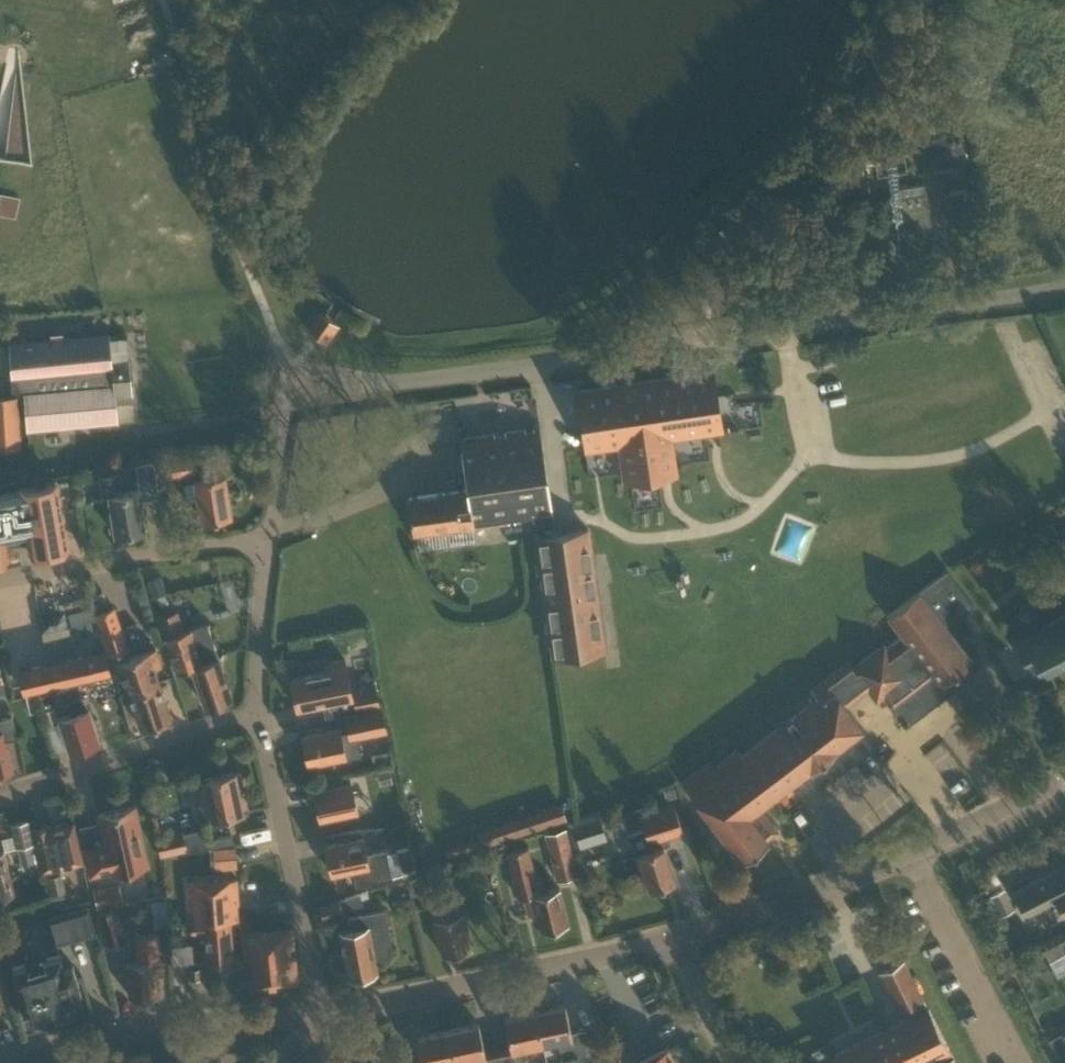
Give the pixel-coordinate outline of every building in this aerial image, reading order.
[(966,160),(962,130),(932,135),(937,165),(966,160)] [(904,229),(930,225),(923,181),(898,185),(904,229)] [(948,222),(967,219),(962,189),(943,192),(948,222)] [(327,341),(339,324),(319,309),(306,328),(327,341)] [(111,360),(109,335),(9,344),(13,380),(25,379),(29,428),(117,420),(115,403),(115,395),(132,393),(129,358),(111,360)] [(722,430),(713,370),(576,389),(585,450),(618,445),(623,480),(677,472),(671,438),(722,430)] [(26,394),(25,379),(13,380),(14,395),(0,396),(0,448),(21,446),(19,421),(28,421),(26,394)] [(132,393),(115,395),(115,403),(133,402),(132,393)] [(467,488),(408,497),(413,533),(472,525),(472,527),(551,515),(539,426),(459,438),(467,488)] [(232,514),(225,472),(224,472),(222,459),(193,463),(192,453),(166,457),(168,475),(202,469),(203,475),(195,477),(201,518),(232,514)] [(140,462),(144,491),(158,489),(153,460),(140,462)] [(145,527),(139,488),(122,491),(119,472),(99,475),(102,493),(108,493),(112,514),(108,514),(110,529),(114,529),(115,532),(145,527)] [(263,487),(261,473),(243,475),(245,489),(263,487)] [(33,551),(67,545),(56,480),(21,486),(21,487),(0,491),(0,557),(6,556),(4,542),(30,537),(33,551)] [(540,526),(555,654),(609,647),(597,545),(684,535),(681,510),(540,526)] [(902,634),(886,646),(884,643),(853,667),(848,661),(834,671),(855,697),(868,687),(877,699),(884,694),(891,703),(905,721),(904,721),(907,725),(911,722),(910,722),(968,677),(962,669),(974,659),(973,658),(973,659),(946,625),(973,604),(945,569),(918,590),(918,591),(886,615),(887,616),(888,615),(902,634)] [(161,579),(149,583),(153,596),(157,595),(164,592),(165,592),(161,579)] [(1021,606),(1018,613),(1022,620),(1028,623),(1032,630),(1040,626),(1036,619),(1038,612),(1035,605),(1028,603),(1021,606)] [(113,606),(96,612),(102,630),(110,654),(110,653),(126,648),(128,648),(120,624),(113,606)] [(217,654),(207,622),(184,630),(177,610),(158,616),(176,670),(191,665),(205,706),(232,697),(218,654),(217,654)] [(1016,641),(1020,649),(1021,651),(1019,651),(1021,657),(1026,664),(1027,664),(1028,665),(1032,673),(1045,666),(1047,670),(1064,661),(1064,613),(1040,626),(1032,630),(1027,632),(1029,635),(1016,641)] [(126,648),(110,653),(112,662),(111,662),(116,677),(123,674),(129,691),(159,680),(155,667),(162,664),(157,648),(149,651),(149,650),(129,657),(126,648)] [(105,651),(28,668),(33,690),(110,672),(105,651)] [(327,670),(291,678),(297,708),(323,702),(326,716),(355,710),(351,691),(348,677),(345,659),(325,663),(327,670)] [(855,697),(834,671),(824,678),(811,688),(817,697),(740,756),(736,750),(712,768),(707,762),(681,782),(742,861),(769,840),(764,833),(774,825),(759,806),(811,766),(811,767),(839,746),(838,746),(863,726),(846,704),(855,697)] [(171,717),(159,680),(129,691),(141,728),(171,717)] [(351,691),(355,710),(380,705),(376,686),(351,691)] [(87,708),(83,695),(82,692),(67,696),(66,693),(53,698),(70,750),(99,741),(88,707),(87,708)] [(349,730),(350,731),(351,737),(357,736),(387,729),(382,706),(346,713),(349,730)] [(54,708),(43,711),(47,723),(58,720),(54,708)] [(12,715),(0,718),(0,773),(12,769),(4,740),(17,736),(12,715)] [(361,753),(357,736),(351,737),(350,731),(340,732),(339,728),(303,735),(309,764),(361,753)] [(203,779),(196,780),(204,819),(205,819),(207,827),(208,836),(231,831),(228,814),(244,810),(243,807),(247,806),(244,793),(240,793),(239,787),(243,786),(240,773),(236,773),(235,770),(203,777),(203,779)] [(320,819),(357,811),(351,782),(314,790),(320,819)] [(666,798),(676,795),(674,786),(663,789),(666,798)] [(562,801),(539,809),(544,824),(545,826),(567,819),(567,816),(562,801)] [(641,813),(650,848),(634,853),(640,872),(635,873),(640,889),(650,886),(650,887),(674,879),(663,845),(670,843),(668,835),(683,831),(675,803),(641,813)] [(111,872),(147,864),(134,805),(98,813),(104,842),(84,846),(90,874),(110,870),(111,872)] [(598,817),(574,825),(580,843),(581,846),(606,838),(599,817),(598,817)] [(16,846),(35,843),(30,818),(10,822),(16,846)] [(79,845),(74,821),(49,826),(49,824),(33,828),(39,853),(40,853),(43,869),(81,860),(78,845),(79,845)] [(498,823),(476,830),(481,846),(482,847),(504,840),(503,839),(498,823)] [(207,827),(184,832),(188,850),(188,851),(211,847),(208,836),(207,827)] [(557,880),(578,875),(566,827),(544,832),(557,880)] [(184,831),(157,837),(161,856),(188,850),(184,832),(184,831)] [(356,885),(392,877),(386,848),(366,852),(363,837),(326,845),(332,874),(355,869),(358,883),(355,883),(356,885)] [(32,844),(20,846),(23,863),(35,861),(32,844)] [(236,845),(214,846),(216,868),(237,866),(236,845)] [(401,869),(414,866),(409,846),(396,850),(401,869)] [(540,930),(553,927),(554,930),(567,927),(566,924),(568,923),(559,887),(543,891),(540,878),(536,879),(528,846),(507,852),(518,897),(523,896),(528,914),(536,912),(540,930)] [(11,896),(0,854),(0,898),(11,896)] [(1002,866),(1005,871),(1007,876),(1030,865),(1024,855),(1002,866)] [(1014,890),(1027,914),(1057,898),(1064,913),(1064,864),(1014,890)] [(1000,879),(1000,878),(995,869),(986,874),(991,884),(1000,879)] [(47,875),(54,908),(66,905),(63,891),(66,890),(62,872),(47,875)] [(196,921),(230,919),(239,918),(236,878),(187,881),(189,908),(195,907),(196,921)] [(119,881),(93,887),(98,907),(124,901),(119,881)] [(1014,907),(1004,887),(990,894),(1000,914),(1014,907)] [(361,899),(359,893),(341,899),(345,911),(363,905),(361,899)] [(158,921),(172,919),(169,896),(155,897),(158,921)] [(322,919),(345,911),(341,899),(341,898),(318,906),(322,919)] [(449,901),(431,905),(435,919),(434,919),(442,954),(457,950),(459,952),(466,950),(467,948),(472,947),(463,912),(461,912),(452,915),(449,903),(449,901)] [(458,901),(449,903),(452,915),(461,912),(458,901)] [(46,916),(54,943),(96,932),(88,904),(46,916)] [(99,910),(94,911),(102,946),(106,945),(126,940),(118,906),(99,910)] [(374,955),(393,951),(385,909),(348,916),(350,928),(339,930),(347,976),(377,970),(374,955)] [(230,919),(196,921),(190,922),(191,932),(204,931),(206,961),(233,959),(230,919)] [(292,929),(240,935),(246,987),(297,982),(294,956),(289,957),(288,946),(293,945),(292,929)] [(135,935),(138,959),(125,961),(130,997),(159,993),(156,974),(163,973),(159,932),(135,935)] [(76,1010),(72,997),(82,994),(73,964),(63,967),(60,953),(46,957),(43,949),(24,954),(27,963),(12,967),(28,1024),(76,1010)] [(833,1055),(835,1057),(837,1062),(933,1062),(952,1054),(930,1008),(929,1008),(905,958),(880,970),(900,1010),(911,1005),(916,1014),(833,1055)] [(243,988),(243,983),(241,984),(238,959),(233,959),(206,961),(209,992),(243,988)] [(199,968),(191,969),(192,980),(200,979),(199,968)] [(535,1011),(542,1041),(558,1038),(564,1062),(581,1062),(582,1062),(581,1060),(585,1059),(584,1055),(591,1053),(585,1029),(571,1032),(571,1030),(565,1004),(535,1011)] [(499,1051),(501,1062),(516,1062),(516,1061),(528,1058),(525,1045),(542,1041),(535,1011),(504,1017),(511,1048),(513,1047),(513,1048),(499,1051)] [(447,1030),(454,1060),(471,1056),(472,1062),(501,1062),(499,1051),(483,1054),(485,1053),(478,1023),(447,1030)] [(418,1036),(424,1062),(440,1062),(454,1060),(447,1030),(418,1036)] [(823,1045),(813,1050),(819,1062),(829,1057),(823,1045)] [(667,1047),(637,1062),(675,1062),(667,1047)] [(150,1052),(120,1059),(119,1059),(120,1062),(153,1062),(150,1052)] [(602,1062),(621,1062),(617,1055),(602,1062)]
